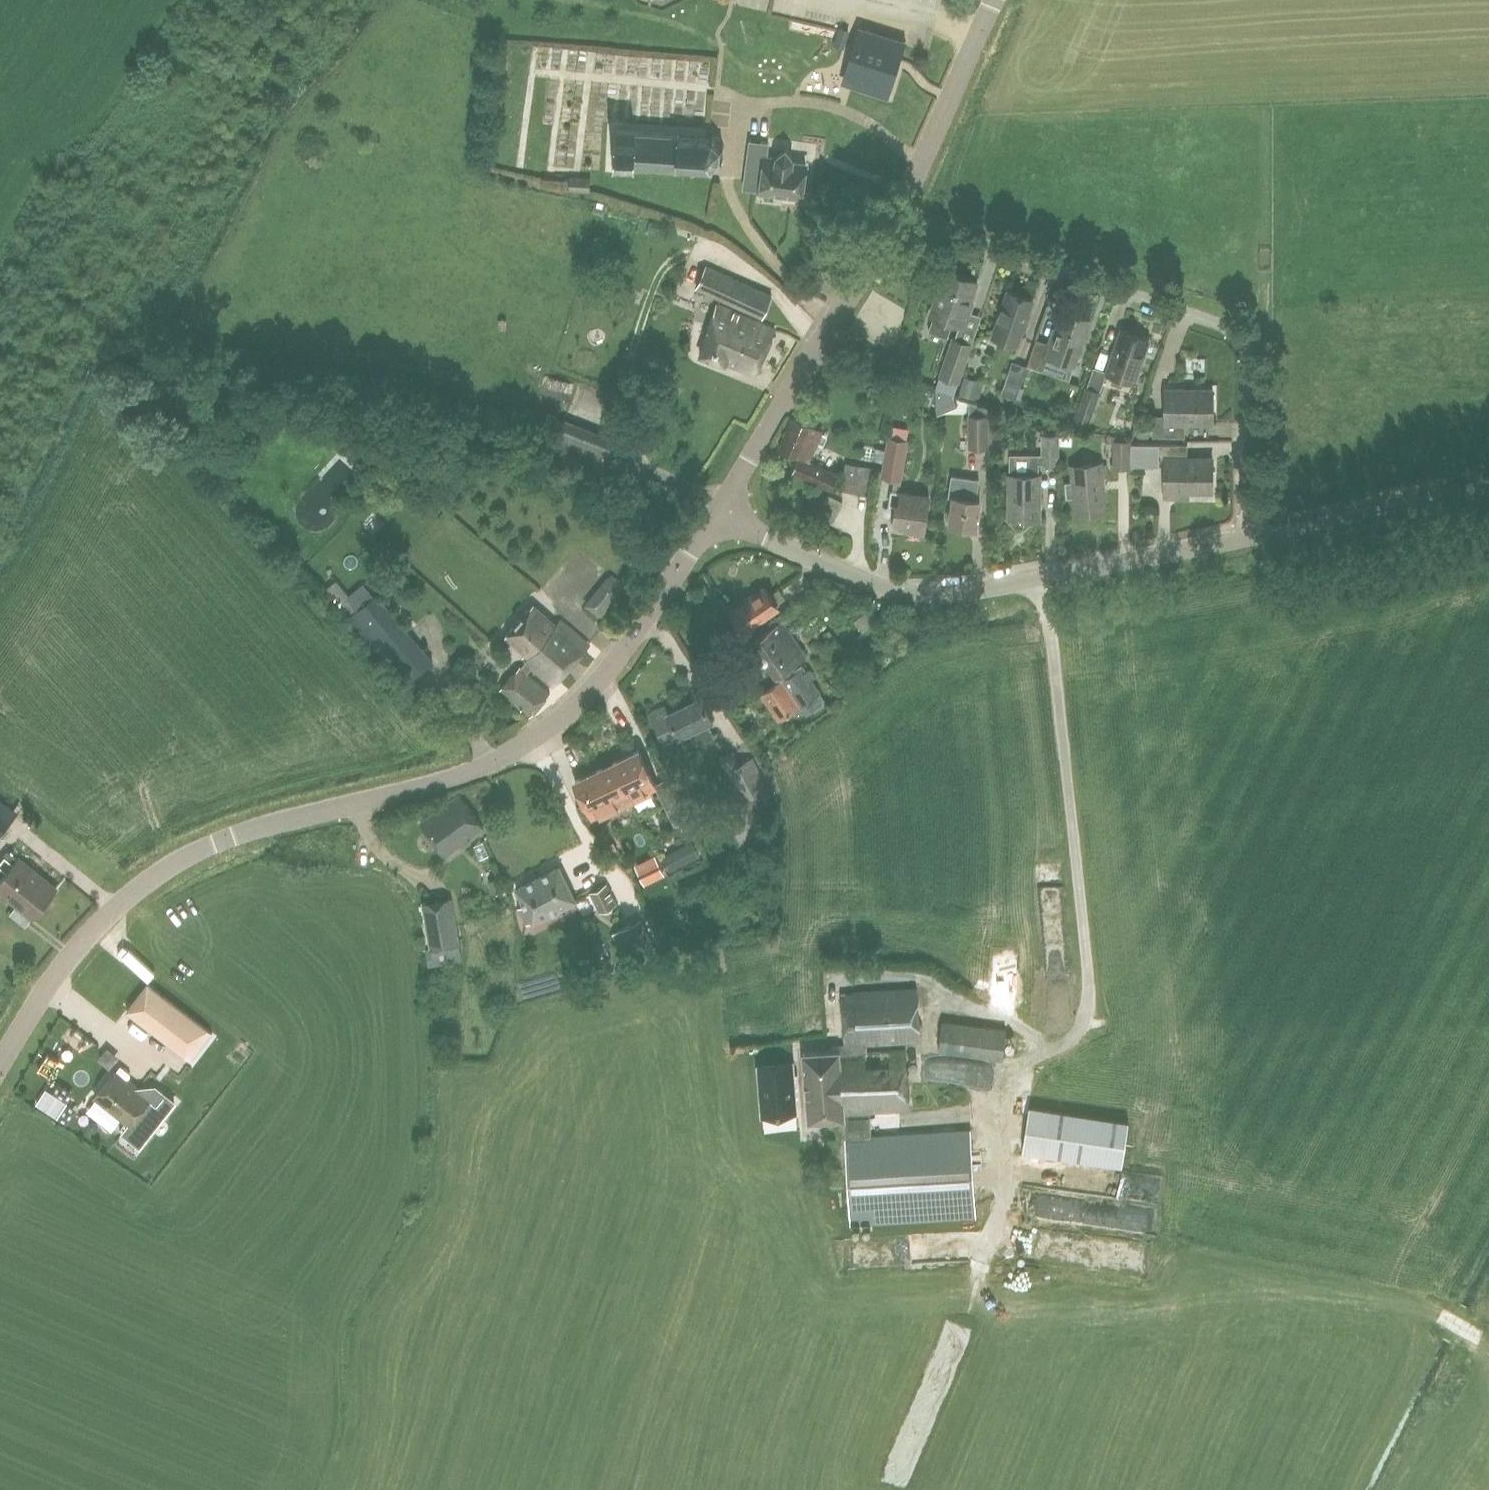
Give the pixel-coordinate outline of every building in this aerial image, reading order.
[(894,55),(899,38),(858,26),(846,64),(857,67),(852,85),(889,96),(901,57),(894,55)] [(677,165),(711,167),(719,161),(720,148),(713,140),(678,137),(678,134),(616,130),(614,165),(676,169),(677,165)] [(749,139),(744,186),(805,193),(808,164),(792,162),(793,157),(786,148),(776,156),(767,155),(768,141),(749,139)] [(589,188),(589,177),(570,176),(570,187),(589,188)] [(697,290),(762,318),(772,293),(707,266),(697,290)] [(945,270),(929,316),(933,318),(928,331),(947,337),(952,323),(961,327),(977,281),(945,270)] [(994,334),(1018,342),(1032,300),(1008,292),(994,334)] [(754,374),(775,329),(718,304),(701,355),(724,364),(754,374)] [(1042,370),(1047,356),(1075,365),(1090,319),(1063,310),(1052,343),(1036,337),(1027,364),(1026,365),(1042,370)] [(1135,382),(1149,340),(1121,330),(1107,373),(1135,382)] [(938,376),(939,376),(935,388),(953,395),(958,383),(959,384),(973,344),(952,336),(938,376)] [(974,397),(978,382),(979,380),(964,375),(959,392),(974,397)] [(1021,384),(1005,379),(1000,393),(1016,399),(1021,384)] [(1088,428),(1101,391),(1084,385),(1071,422),(1088,428)] [(1165,388),(1165,414),(1152,414),(1152,436),(1185,436),(1185,423),(1213,423),(1213,389),(1165,388)] [(968,400),(968,448),(989,447),(988,406),(968,400)] [(252,419),(269,422),(272,410),(254,407),(252,419)] [(551,450),(608,471),(620,439),(555,415),(550,427),(558,430),(551,450)] [(794,418),(780,448),(799,456),(792,472),(830,489),(837,473),(809,461),(823,431),(794,418)] [(1227,448),(1227,432),(1206,433),(1207,449),(1227,448)] [(1039,474),(1039,463),(1059,463),(1060,433),(1041,433),(1041,440),(1031,440),(1031,453),(1009,453),(1009,474),(1009,519),(1040,519),(1039,474)] [(1131,465),(1131,443),(1130,443),(1130,441),(1125,441),(1125,436),(1107,433),(1107,440),(1113,441),(1112,468),(1131,468),(1131,465)] [(902,481),(909,438),(887,435),(883,458),(878,457),(877,466),(882,467),(880,477),(902,481)] [(1212,457),(1187,457),(1188,443),(1165,443),(1165,464),(1165,497),(1178,497),(1178,491),(1212,491),(1212,457)] [(872,496),(877,468),(845,462),(840,490),(872,496)] [(1075,513),(1106,510),(1102,463),(1071,465),(1072,480),(1064,481),(1065,497),(1073,496),(1075,513)] [(980,500),(977,500),(980,478),(951,474),(948,497),(954,497),(950,524),(976,528),(980,500)] [(830,513),(838,495),(822,488),(814,506),(830,513)] [(930,496),(900,491),(901,490),(890,488),(887,504),(898,505),(894,526),(924,531),(930,496)] [(602,617),(628,585),(610,572),(585,604),(602,617)] [(737,600),(735,599),(729,603),(729,606),(731,609),(729,610),(745,633),(794,599),(779,576),(740,603),(737,600)] [(350,616),(406,684),(433,661),(376,594),(350,616)] [(587,643),(561,621),(557,625),(533,604),(506,636),(530,656),(525,662),(552,685),(587,643)] [(807,655),(782,619),(750,641),(775,677),(807,655)] [(803,664),(760,693),(779,720),(800,705),(807,715),(827,702),(820,692),(821,691),(812,678),(816,676),(810,667),(807,670),(803,664)] [(499,689),(530,716),(551,692),(521,665),(499,689)] [(679,736),(691,730),(699,744),(715,736),(708,722),(713,720),(701,696),(671,711),(668,705),(650,714),(664,743),(679,736)] [(650,788),(655,786),(656,786),(654,782),(639,749),(602,767),(606,776),(613,773),(618,785),(626,780),(636,800),(652,793),(650,788)] [(768,799),(748,757),(739,762),(732,749),(720,755),(735,787),(734,788),(744,810),(768,799)] [(606,776),(602,767),(575,779),(593,816),(599,813),(601,817),(636,800),(626,780),(618,785),(613,773),(606,776)] [(656,786),(655,786),(674,825),(686,819),(665,777),(654,782),(656,786)] [(484,829),(459,795),(421,822),(446,856),(484,829)] [(17,811),(0,798),(0,833),(17,811)] [(666,860),(670,869),(699,855),(694,846),(666,860)] [(57,888),(19,858),(8,850),(0,860),(0,867),(7,872),(0,881),(0,896),(7,901),(9,898),(17,905),(20,902),(35,914),(57,888)] [(634,864),(645,883),(664,873),(654,853),(634,864)] [(561,867),(572,882),(590,868),(579,854),(561,867)] [(559,865),(516,887),(524,903),(517,906),(526,924),(533,920),(534,922),(577,900),(559,865)] [(488,880),(494,893),(501,889),(495,876),(488,880)] [(589,891),(599,911),(617,902),(607,882),(589,891)] [(430,947),(430,949),(458,945),(460,944),(452,897),(422,902),(430,947)] [(624,954),(641,946),(630,924),(613,933),(624,954)] [(1040,939),(1041,951),(1058,950),(1057,938),(1040,939)] [(655,943),(643,949),(651,965),(664,959),(655,943)] [(430,947),(424,948),(427,964),(461,959),(458,945),(430,949),(430,947)] [(206,1025),(148,981),(125,1010),(183,1055),(206,1025)] [(831,1048),(802,1050),(806,1119),(843,1117),(849,1220),(974,1213),(969,1129),(870,1135),(868,1109),(908,1106),(904,1048),(867,1050),(867,1043),(922,1040),(919,988),(843,993),(846,1041),(831,1042),(831,1048)] [(935,1048),(1000,1050),(1001,1021),(937,1018),(935,1048)] [(759,1065),(763,1113),(796,1111),(792,1063),(759,1065)] [(150,1099),(115,1071),(95,1096),(130,1124),(150,1099)] [(54,1094),(46,1089),(36,1103),(45,1109),(54,1094)] [(1128,1119),(1071,1111),(1029,1104),(1022,1150),(1121,1164),(1128,1119)] [(836,1258),(931,1254),(930,1234),(836,1238),(836,1258)]
